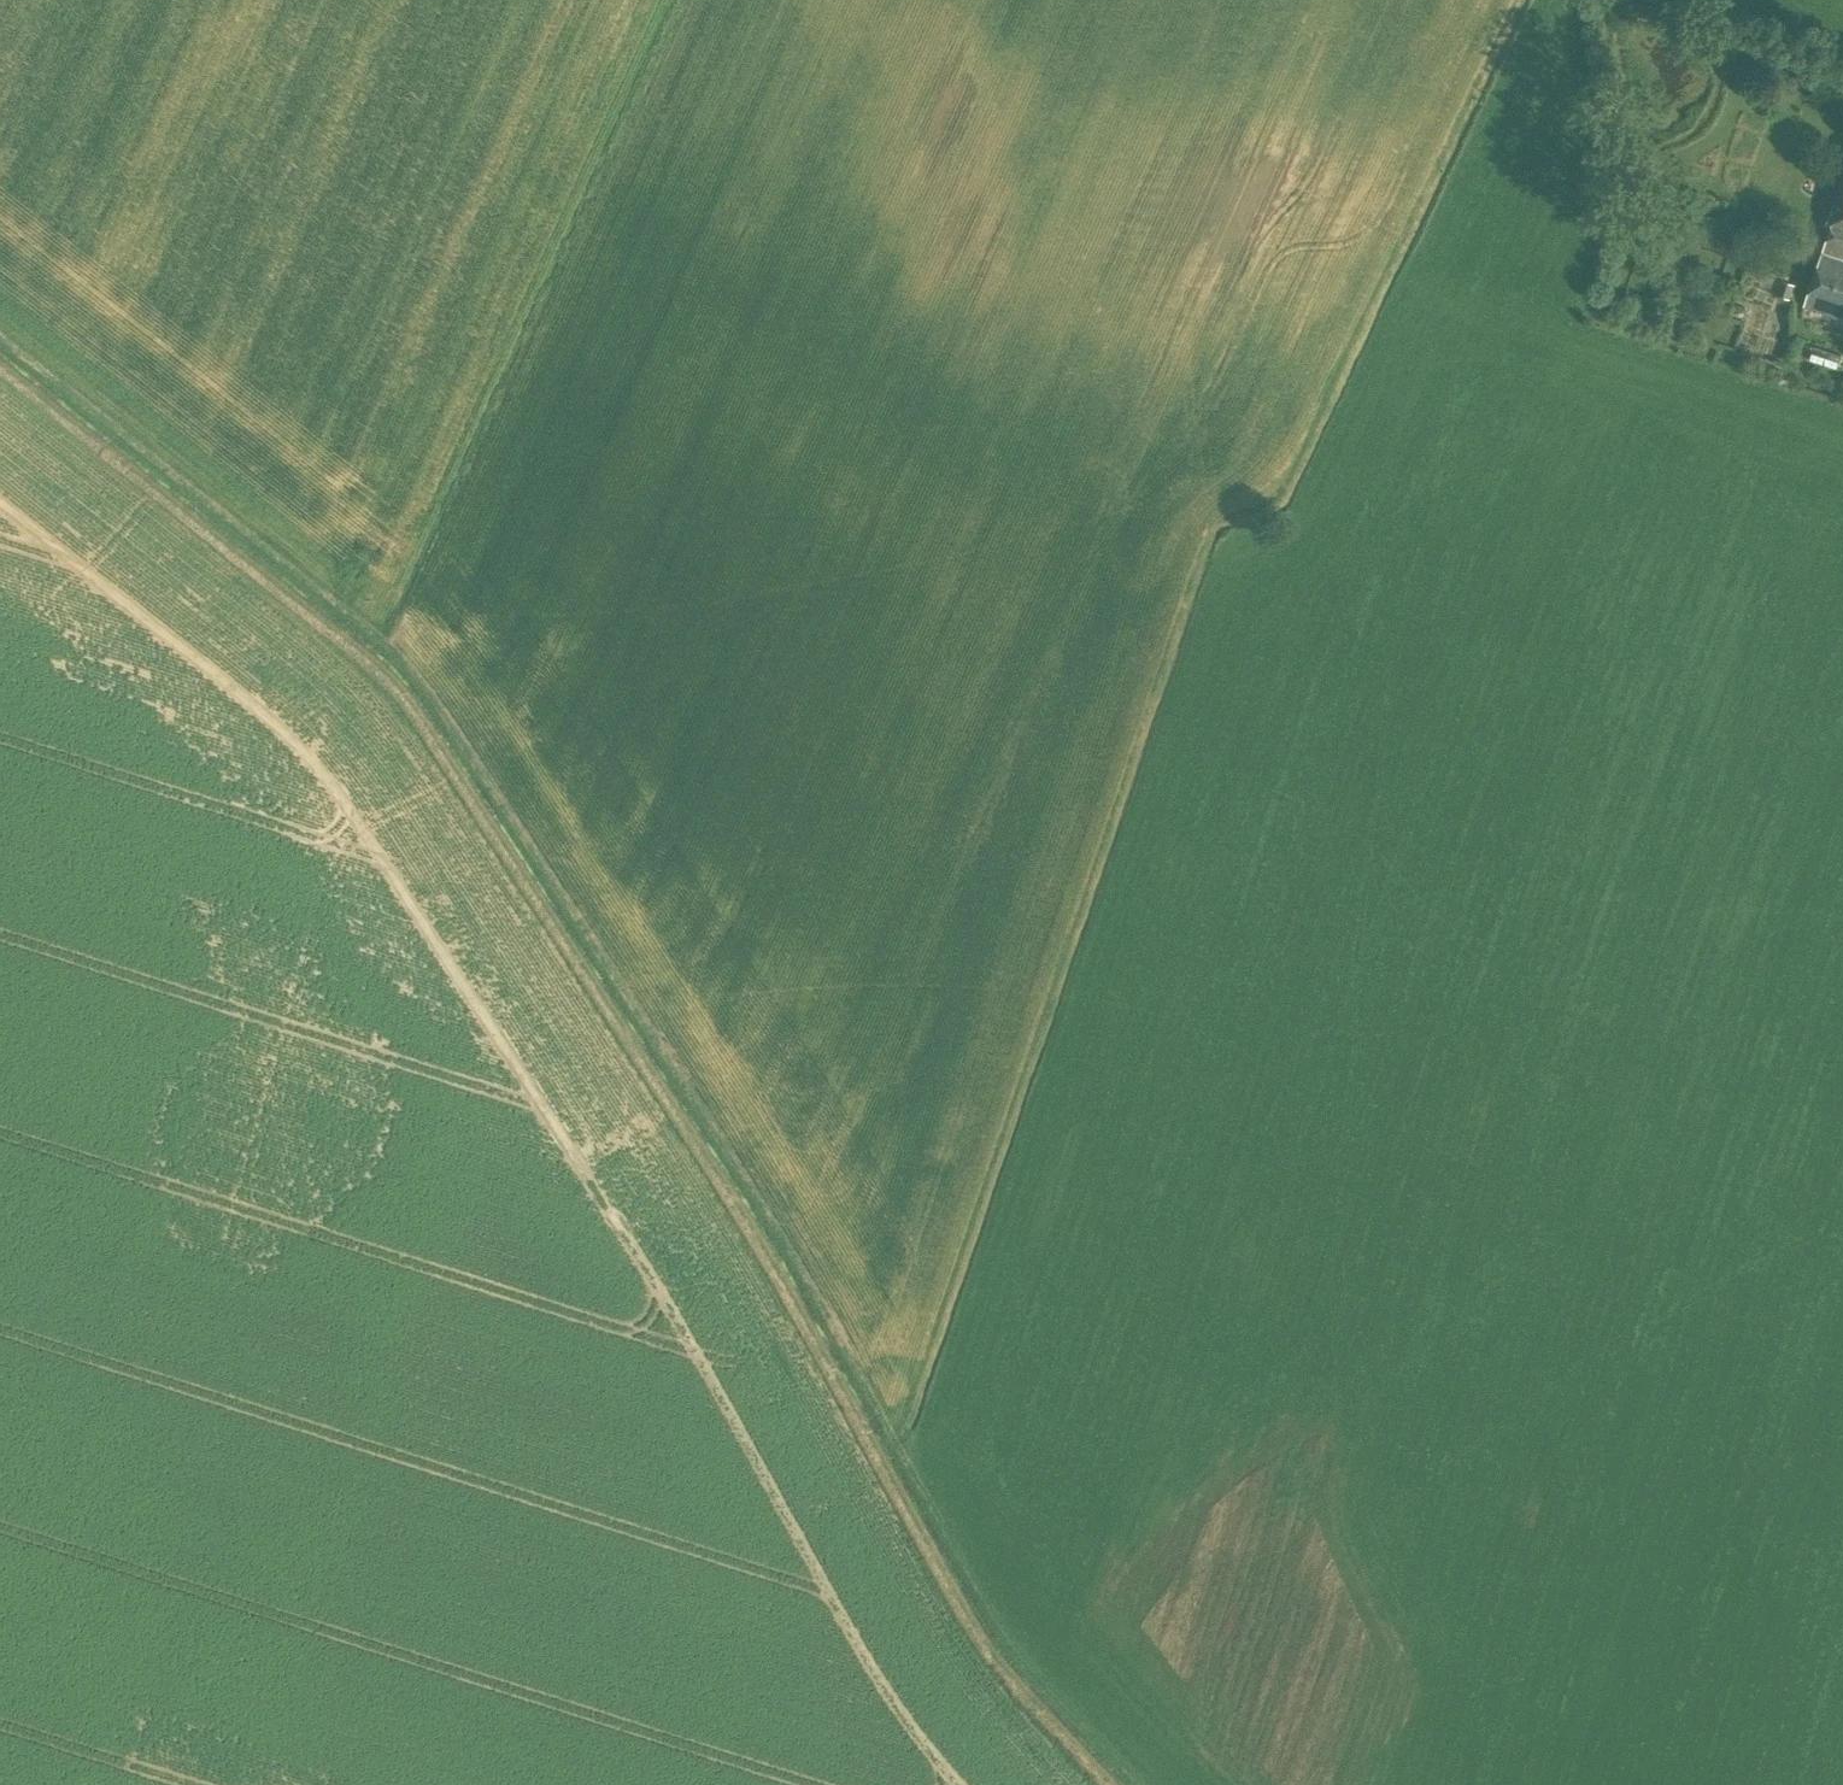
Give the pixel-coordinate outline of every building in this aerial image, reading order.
[(1823,254),(1822,253),(1804,307),(1842,319),(1842,193),(1823,254)] [(1777,295),(1789,299),(1794,285),(1782,281),(1777,295)] [(1816,360),(1842,367),(1842,358),(1819,351),(1816,360)]
